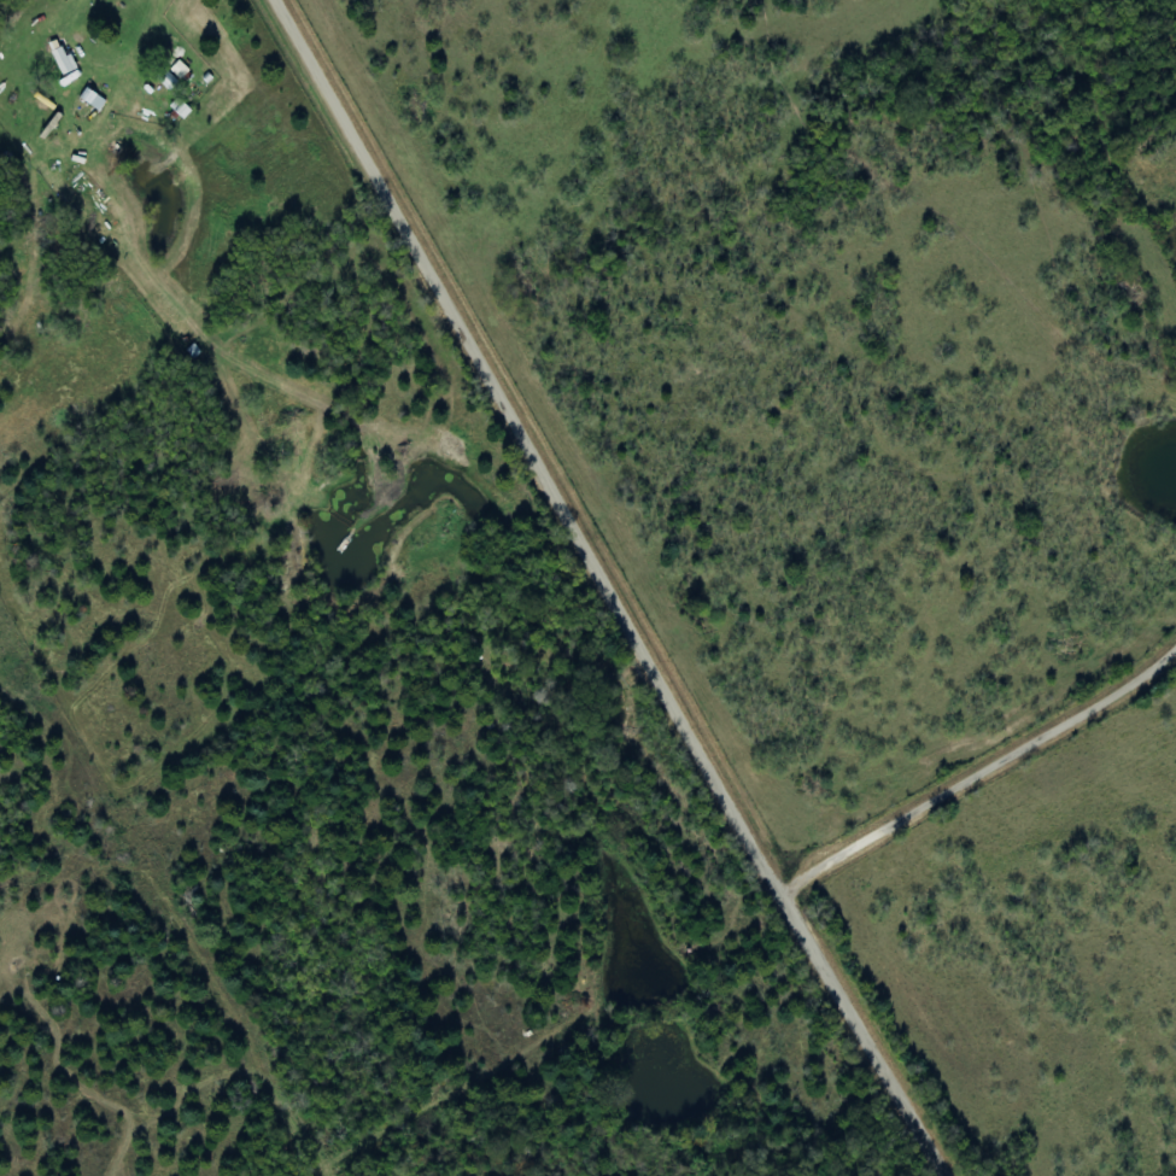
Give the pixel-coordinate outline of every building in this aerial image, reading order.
[(67,46),(53,51),(63,76),(77,70),(67,46)] [(171,69),(182,80),(191,72),(181,60),(171,69)] [(181,83),(167,68),(157,77),(171,92),(181,83)] [(108,102),(89,87),(81,97),(100,112),(108,102)]
